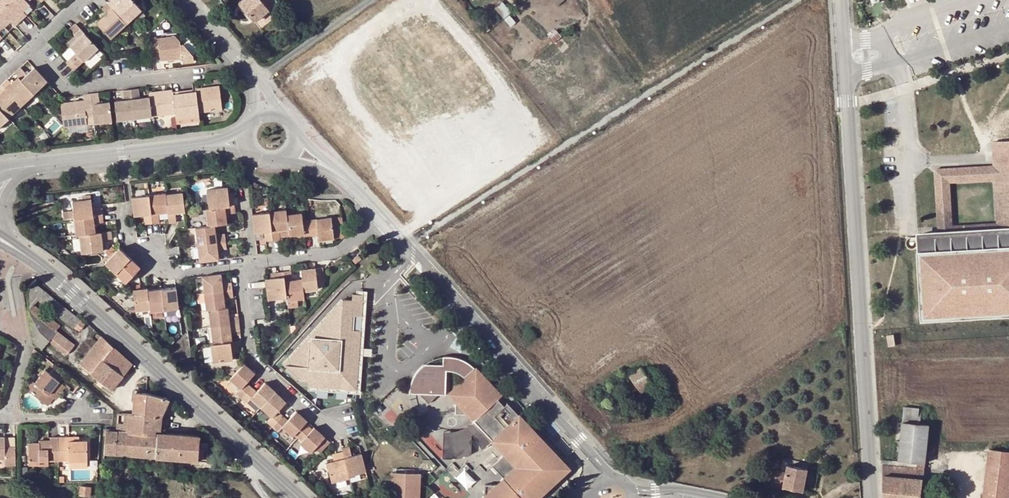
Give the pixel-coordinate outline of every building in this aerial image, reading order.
[(18,21),(24,16),(19,11),(25,5),(21,0),(0,0),(0,1),(18,21)] [(133,0),(121,0),(119,2),(117,0),(111,0),(107,3),(126,23),(137,14),(135,11),(140,8),(133,0)] [(269,10),(260,0),(244,0),(240,3),(242,5),(254,20),(255,22),(269,10)] [(2,27),(8,21),(13,26),(18,21),(0,1),(0,25),(2,27)] [(111,37),(126,23),(107,3),(103,8),(108,13),(97,22),(111,37)] [(239,8),(251,22),(254,20),(242,5),(239,8)] [(486,33),(490,30),(481,21),(478,24),(486,33)] [(72,33),(78,28),(76,25),(70,30),(72,33)] [(74,71),(98,48),(80,29),(78,28),(72,33),(75,36),(77,38),(68,45),(76,53),(66,62),(74,71)] [(68,45),(77,38),(75,36),(67,43),(68,45)] [(157,43),(150,44),(151,54),(152,57),(158,56),(159,61),(167,60),(172,60),(180,59),(181,63),(193,62),(192,57),(184,47),(179,47),(179,42),(175,38),(157,40),(157,43)] [(20,68),(15,73),(20,78),(34,93),(34,94),(47,82),(34,68),(27,75),(20,68)] [(12,85),(8,79),(2,85),(21,105),(34,93),(20,78),(12,85)] [(2,85),(0,87),(0,94),(1,95),(0,96),(0,109),(7,117),(21,105),(2,85)] [(218,87),(196,89),(196,94),(199,113),(221,109),(218,87)] [(130,90),(133,109),(142,99),(139,99),(138,89),(130,90)] [(123,120),(133,109),(130,90),(123,91),(124,101),(114,102),(117,121),(123,120)] [(175,114),(173,97),(172,92),(148,94),(149,98),(151,116),(175,114)] [(98,94),(91,95),(91,101),(94,124),(111,121),(109,103),(100,104),(98,94)] [(176,124),(200,121),(199,113),(196,94),(173,97),(175,114),(176,124)] [(151,116),(149,98),(142,99),(133,109),(134,119),(151,116)] [(63,125),(64,127),(67,127),(87,124),(94,124),(91,101),(61,104),(63,125)] [(0,109),(0,127),(9,119),(7,117),(0,109)] [(133,109),(123,120),(134,119),(133,109)] [(88,131),(87,124),(67,127),(67,134),(88,131)] [(947,182),(990,179),(998,179),(997,151),(1008,150),(1008,139),(989,141),(989,163),(932,166),(933,182),(947,182)] [(1008,203),(1008,150),(997,151),(998,179),(999,203),(1008,203)] [(947,182),(933,182),(935,232),(1006,228),(1008,228),(1008,203),(999,203),(998,179),(990,179),(992,222),(949,224),(947,182)] [(229,198),(228,193),(228,187),(207,190),(209,208),(234,205),(233,198),(229,198)] [(149,195),(153,223),(160,222),(158,213),(168,212),(166,195),(165,193),(149,195)] [(185,211),(183,193),(166,195),(168,212),(169,223),(176,222),(175,212),(185,211)] [(144,215),(145,224),(153,223),(149,195),(132,198),(134,216),(144,215)] [(75,218),(103,215),(102,208),(92,209),(91,196),(84,197),(85,200),(73,202),(74,210),(65,211),(66,219),(75,218)] [(215,225),(227,224),(226,214),(235,212),(234,205),(209,208),(206,209),(208,226),(215,225)] [(270,212),(273,239),(281,239),(280,236),(279,230),(289,229),(287,215),(287,210),(270,212)] [(264,232),(265,240),(273,239),(270,212),(252,214),(255,233),(264,232)] [(304,236),(311,235),(310,220),(303,221),(302,213),(287,215),(289,229),(290,235),(290,236),(304,234),(304,236)] [(80,235),(95,233),(94,222),(103,222),(103,215),(75,218),(77,235),(80,235)] [(344,237),(342,217),(331,218),(334,238),(344,237)] [(334,238),(331,218),(310,220),(311,235),(318,234),(319,240),(334,238)] [(225,234),(216,236),(215,225),(208,226),(196,228),(198,244),(226,241),(225,234)] [(1006,228),(935,232),(915,233),(920,318),(1008,313),(1008,228),(1006,228)] [(103,251),(102,246),(101,240),(106,239),(105,232),(95,233),(80,235),(82,253),(103,251)] [(904,239),(903,240),(902,240),(902,242),(902,243),(903,245),(904,246),(905,247),(906,248),(908,248),(909,248),(911,247),(913,245),(913,244),(913,242),(913,241),(912,239),(911,238),(910,238),(908,237),(907,237),(905,238),(904,239)] [(218,249),(226,248),(226,241),(198,244),(200,262),(219,259),(218,249)] [(110,258),(117,251),(112,247),(106,254),(106,255),(110,258)] [(105,264),(116,274),(130,257),(119,248),(117,251),(110,258),(106,262),(105,264)] [(362,259),(358,255),(353,260),(356,264),(362,259)] [(141,267),(130,257),(116,274),(126,283),(135,273),(141,267)] [(325,283),(323,267),(301,270),(303,280),(304,290),(318,289),(317,284),(325,283)] [(292,281),(291,271),(284,272),(287,297),(287,300),(305,298),(304,290),(303,280),(292,281)] [(277,278),(271,279),(266,279),(269,300),(287,297),(284,272),(277,273),(277,278)] [(202,276),(205,293),(233,290),(232,283),(222,284),(221,274),(202,276)] [(34,284),(29,290),(39,298),(79,331),(84,324),(34,284)] [(179,308),(177,288),(162,289),(164,309),(179,308)] [(148,291),(147,289),(141,289),(134,290),(135,304),(146,309),(150,309),(148,291)] [(164,309),(162,289),(148,291),(150,309),(150,311),(164,309)] [(27,293),(27,301),(33,305),(39,298),(29,290),(27,293)] [(233,290),(205,293),(207,311),(209,310),(225,308),(224,298),(234,297),(233,290)] [(339,301),(282,366),(307,392),(362,394),(363,296),(350,296),(349,300),(339,301)] [(299,306),(297,299),(287,300),(288,308),(299,306)] [(41,349),(48,340),(55,331),(59,325),(33,305),(27,301),(27,306),(34,344),(41,349)] [(238,316),(229,317),(228,308),(225,308),(209,310),(212,327),(239,324),(238,316)] [(240,331),(239,324),(212,327),(214,343),(215,343),(232,342),(231,336),(231,332),(240,331)] [(95,330),(90,336),(96,342),(101,336),(95,330)] [(74,345),(55,331),(48,340),(67,354),(74,345)] [(241,340),(240,331),(231,332),(231,336),(236,335),(237,341),(241,340)] [(534,337),(530,333),(526,337),(530,341),(534,337)] [(74,361),(99,380),(103,383),(111,390),(132,364),(101,336),(96,342),(84,358),(77,352),(74,355),(77,357),(74,361)] [(231,349),(238,349),(237,341),(232,342),(215,343),(211,344),(213,362),(233,360),(232,353),(231,349)] [(500,396),(475,370),(473,368),(471,366),(468,364),(462,361),(458,360),(451,359),(444,358),(444,367),(426,366),(422,369),(417,374),(414,380),(412,385),(410,395),(420,396),(430,405),(439,396),(451,396),(455,401),(456,414),(468,414),(474,421),(497,399),(498,398),(500,396)] [(237,393),(242,398),(251,388),(246,383),(254,373),(244,364),(230,379),(241,389),(237,393)] [(630,377),(641,394),(653,385),(644,372),(641,369),(630,377)] [(45,370),(34,383),(38,386),(32,393),(41,401),(47,393),(52,387),(57,391),(63,384),(45,370)] [(32,393),(38,386),(34,383),(31,380),(25,388),(32,393)] [(252,398),(262,408),(275,392),(265,383),(257,392),(251,388),(242,398),(247,403),(252,398)] [(138,389),(134,389),(134,392),(146,393),(146,385),(138,384),(138,389)] [(57,391),(52,387),(47,393),(50,395),(53,397),(58,391),(57,391)] [(139,415),(143,415),(146,393),(134,392),(133,399),(141,400),(139,415)] [(268,422),(273,426),(283,416),(277,411),(286,402),(275,392),(262,408),(272,417),(268,422)] [(44,402),(50,395),(47,393),(41,401),(44,402)] [(156,457),(158,435),(156,435),(156,431),(160,432),(161,417),(163,411),(168,401),(169,399),(146,393),(143,415),(150,416),(146,456),(156,457)] [(486,434),(506,416),(500,410),(504,406),(498,398),(497,399),(474,421),(476,423),(486,434)] [(141,400),(133,399),(132,414),(139,415),(141,400)] [(555,469),(548,462),(555,455),(543,442),(540,444),(534,438),(536,435),(533,431),(531,430),(527,431),(531,429),(507,403),(504,406),(500,410),(506,416),(486,434),(476,423),(468,428),(473,435),(483,451),(487,448),(493,444),(494,443),(505,454),(508,450),(514,456),(513,458),(511,460),(510,462),(510,464),(510,467),(510,469),(511,471),(512,474),(513,475),(514,476),(508,482),(504,478),(498,485),(484,484),(485,497),(484,497),(533,497),(532,496),(538,490),(541,494),(556,480),(550,474),(555,469)] [(919,409),(904,408),(902,423),(917,425),(919,409)] [(294,436),(296,434),(305,424),(307,421),(297,412),(288,421),(283,416),(273,426),(279,432),(283,427),(294,436)] [(128,431),(126,455),(146,456),(150,416),(143,415),(139,415),(132,414),(117,413),(116,430),(128,431)] [(929,426),(917,425),(902,423),(898,460),(925,463),(929,426)] [(299,437),(308,427),(305,424),(296,434),(299,437)] [(303,440),(312,430),(308,427),(299,437),(303,440)] [(330,442),(314,428),(312,430),(303,440),(301,443),(311,453),(315,449),(320,453),(330,442)] [(472,456),(473,435),(468,428),(466,429),(455,433),(450,434),(444,434),(443,461),(453,461),(461,460),(472,456)] [(105,429),(104,453),(126,455),(128,431),(116,430),(105,429)] [(160,433),(158,433),(158,435),(156,457),(206,461),(208,443),(198,443),(198,436),(160,433)] [(534,438),(540,444),(543,442),(536,435),(534,438)] [(51,440),(45,440),(45,443),(39,443),(28,443),(28,464),(40,464),(40,461),(48,461),(59,461),(58,438),(51,437),(51,440)] [(79,440),(68,440),(68,437),(58,438),(59,461),(68,461),(87,461),(86,440),(79,440)] [(4,438),(0,438),(0,459),(5,459),(5,465),(15,465),(15,447),(4,447),(4,438)] [(343,452),(350,476),(366,471),(361,454),(352,456),(350,447),(342,448),(343,452)] [(505,454),(493,466),(504,478),(508,482),(514,476),(513,475),(512,474),(511,471),(510,469),(510,467),(510,464),(510,462),(511,460),(513,458),(514,456),(508,450),(505,454)] [(988,451),(983,497),(1008,497),(1008,454),(988,451)] [(327,463),(332,483),(337,481),(349,478),(350,478),(350,476),(343,452),(332,455),(334,460),(327,463)] [(555,469),(550,474),(556,480),(568,468),(555,455),(548,462),(555,469)] [(883,461),(883,476),(884,497),(921,497),(923,480),(925,465),(883,461)] [(128,468),(128,462),(125,462),(124,468),(124,478),(132,478),(133,468),(128,468)] [(788,466),(787,474),(774,472),(771,486),(803,493),(808,471),(788,466)] [(457,476),(468,487),(476,479),(465,468),(457,476)] [(361,480),(359,473),(350,476),(350,478),(351,483),(361,480)] [(392,478),(391,497),(419,497),(419,479),(411,479),(408,473),(402,473),(399,479),(392,478)] [(351,486),(349,478),(337,481),(339,489),(351,486)] [(89,497),(90,487),(80,486),(79,496),(89,497)]
